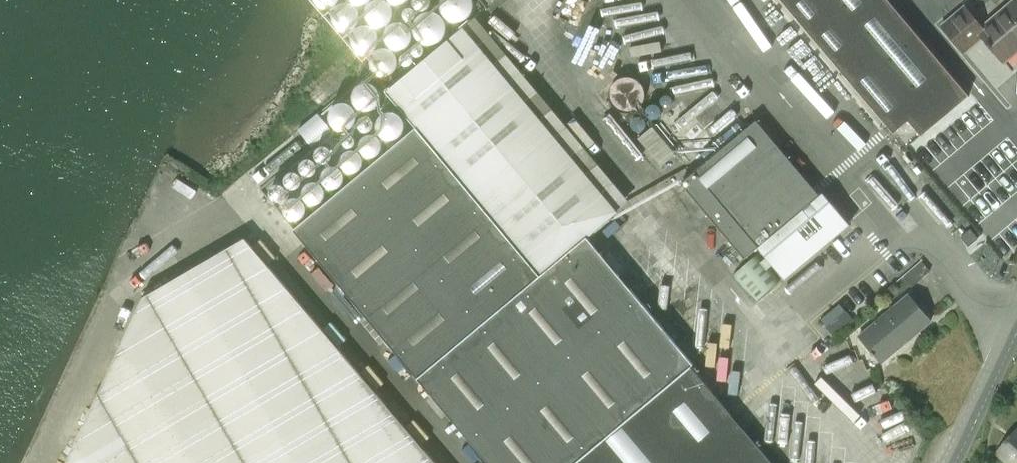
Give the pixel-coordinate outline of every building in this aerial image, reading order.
[(908,120),(921,135),(969,94),(889,0),(782,0),(894,133),(908,120)] [(979,32),(1003,61),(1016,49),(1016,0),(1013,0),(982,26),(964,5),(941,24),(961,47),(979,32)] [(464,26),(387,90),(417,126),(542,275),(587,237),(618,212),(464,26)] [(745,258),(758,247),(784,277),(848,223),(838,212),(835,214),(827,205),(831,202),(823,193),(819,196),(756,121),(696,171),(681,183),(745,258)] [(293,229),(489,462),(773,462),(587,237),(542,275),(417,126),(293,229)] [(947,135),(928,151),(939,164),(943,161),(949,169),(939,177),(955,196),(963,189),(960,184),(998,152),(979,129),(957,147),(947,135)] [(977,238),(969,229),(960,236),(968,246),(977,238)] [(244,238),(145,301),(69,462),(436,462),(244,238)] [(757,254),(733,275),(756,301),(780,281),(780,280),(769,267),(762,260),(757,254)] [(922,261),(902,278),(910,287),(930,271),(922,261)] [(881,362),(930,321),(907,294),(858,335),(871,351),(869,353),(872,356),(875,354),(881,362)] [(845,311),(826,327),(833,336),(852,320),(854,319),(846,310),(845,311)] [(994,453),(1006,462),(1016,462),(1016,428),(994,453)]
